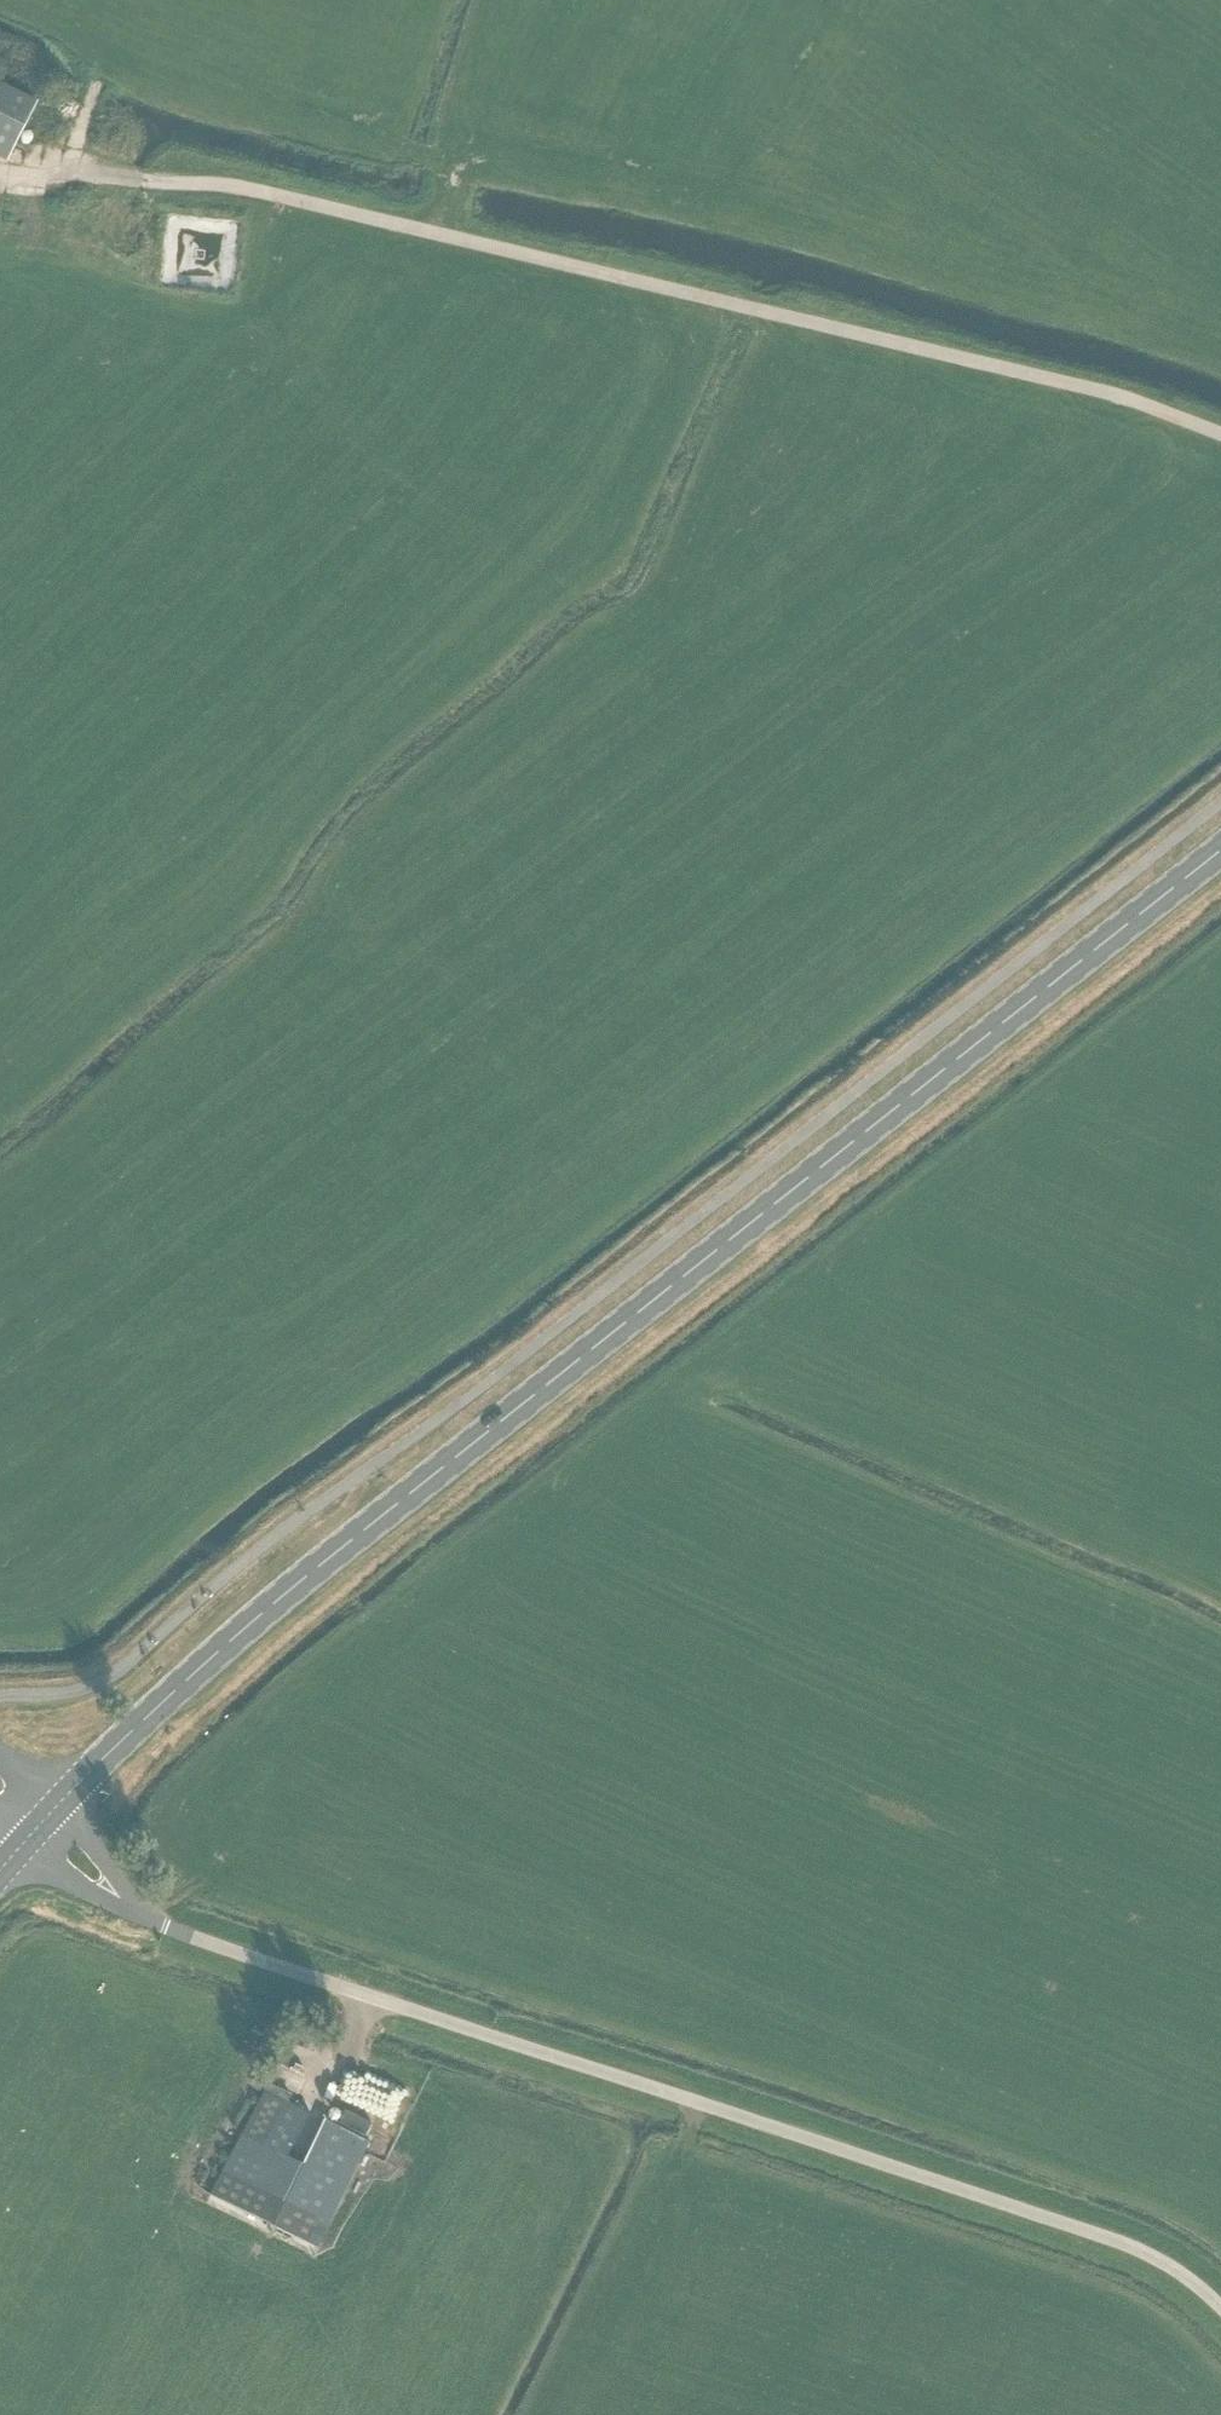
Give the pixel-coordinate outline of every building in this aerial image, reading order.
[(9,156),(36,103),(0,86),(0,151),(9,156)] [(222,2173),(211,2196),(318,2248),(330,2226),(370,2142),(326,2119),(304,2164),(288,2157),(311,2113),(290,2102),(293,2095),(270,2083),(222,2173)]
